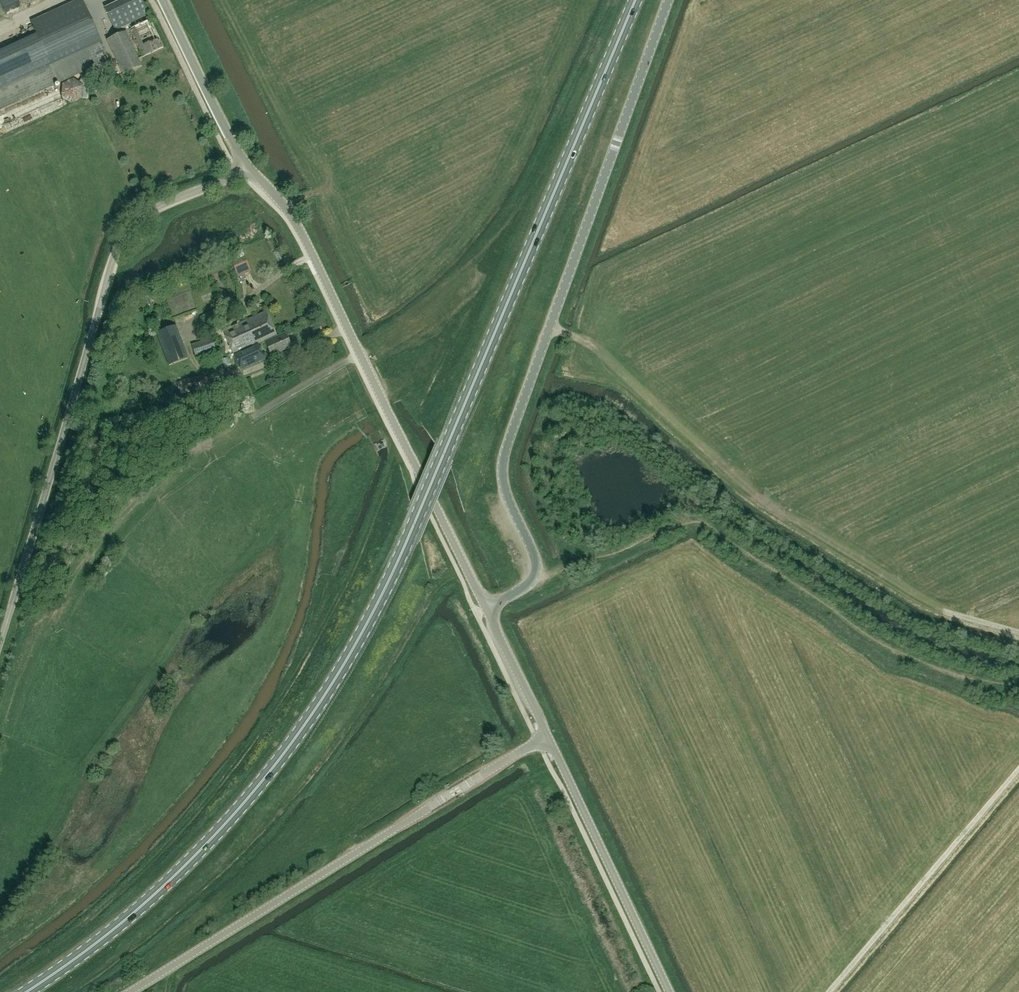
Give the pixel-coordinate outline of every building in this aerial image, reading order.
[(101,42),(82,0),(79,0),(30,22),(50,67),(0,91),(0,110),(57,84),(110,61),(101,42)] [(141,0),(122,0),(104,9),(115,30),(134,21),(135,25),(142,21),(141,18),(148,14),(141,0)] [(163,48),(150,20),(129,30),(142,57),(163,48)] [(125,31),(106,40),(123,75),(141,66),(125,31)] [(82,98),(83,86),(73,79),(62,85),(61,97),(71,103),(82,98)] [(277,250),(273,252),(278,261),(282,259),(277,250)] [(245,256),(231,262),(238,277),(251,271),(245,256)] [(172,294),(176,313),(192,310),(188,291),(172,294)] [(257,344),(276,335),(266,312),(254,317),(223,331),(234,354),(257,344)] [(188,357),(176,327),(176,324),(155,332),(168,365),(188,357)] [(291,347),(285,333),(265,342),(271,356),(291,347)] [(215,349),(211,339),(192,346),(195,356),(215,349)] [(257,344),(234,354),(241,370),(264,359),(257,344)] [(230,364),(227,357),(221,360),(224,367),(230,364)] [(206,392),(203,377),(177,382),(179,394),(185,393),(186,396),(206,392)]
